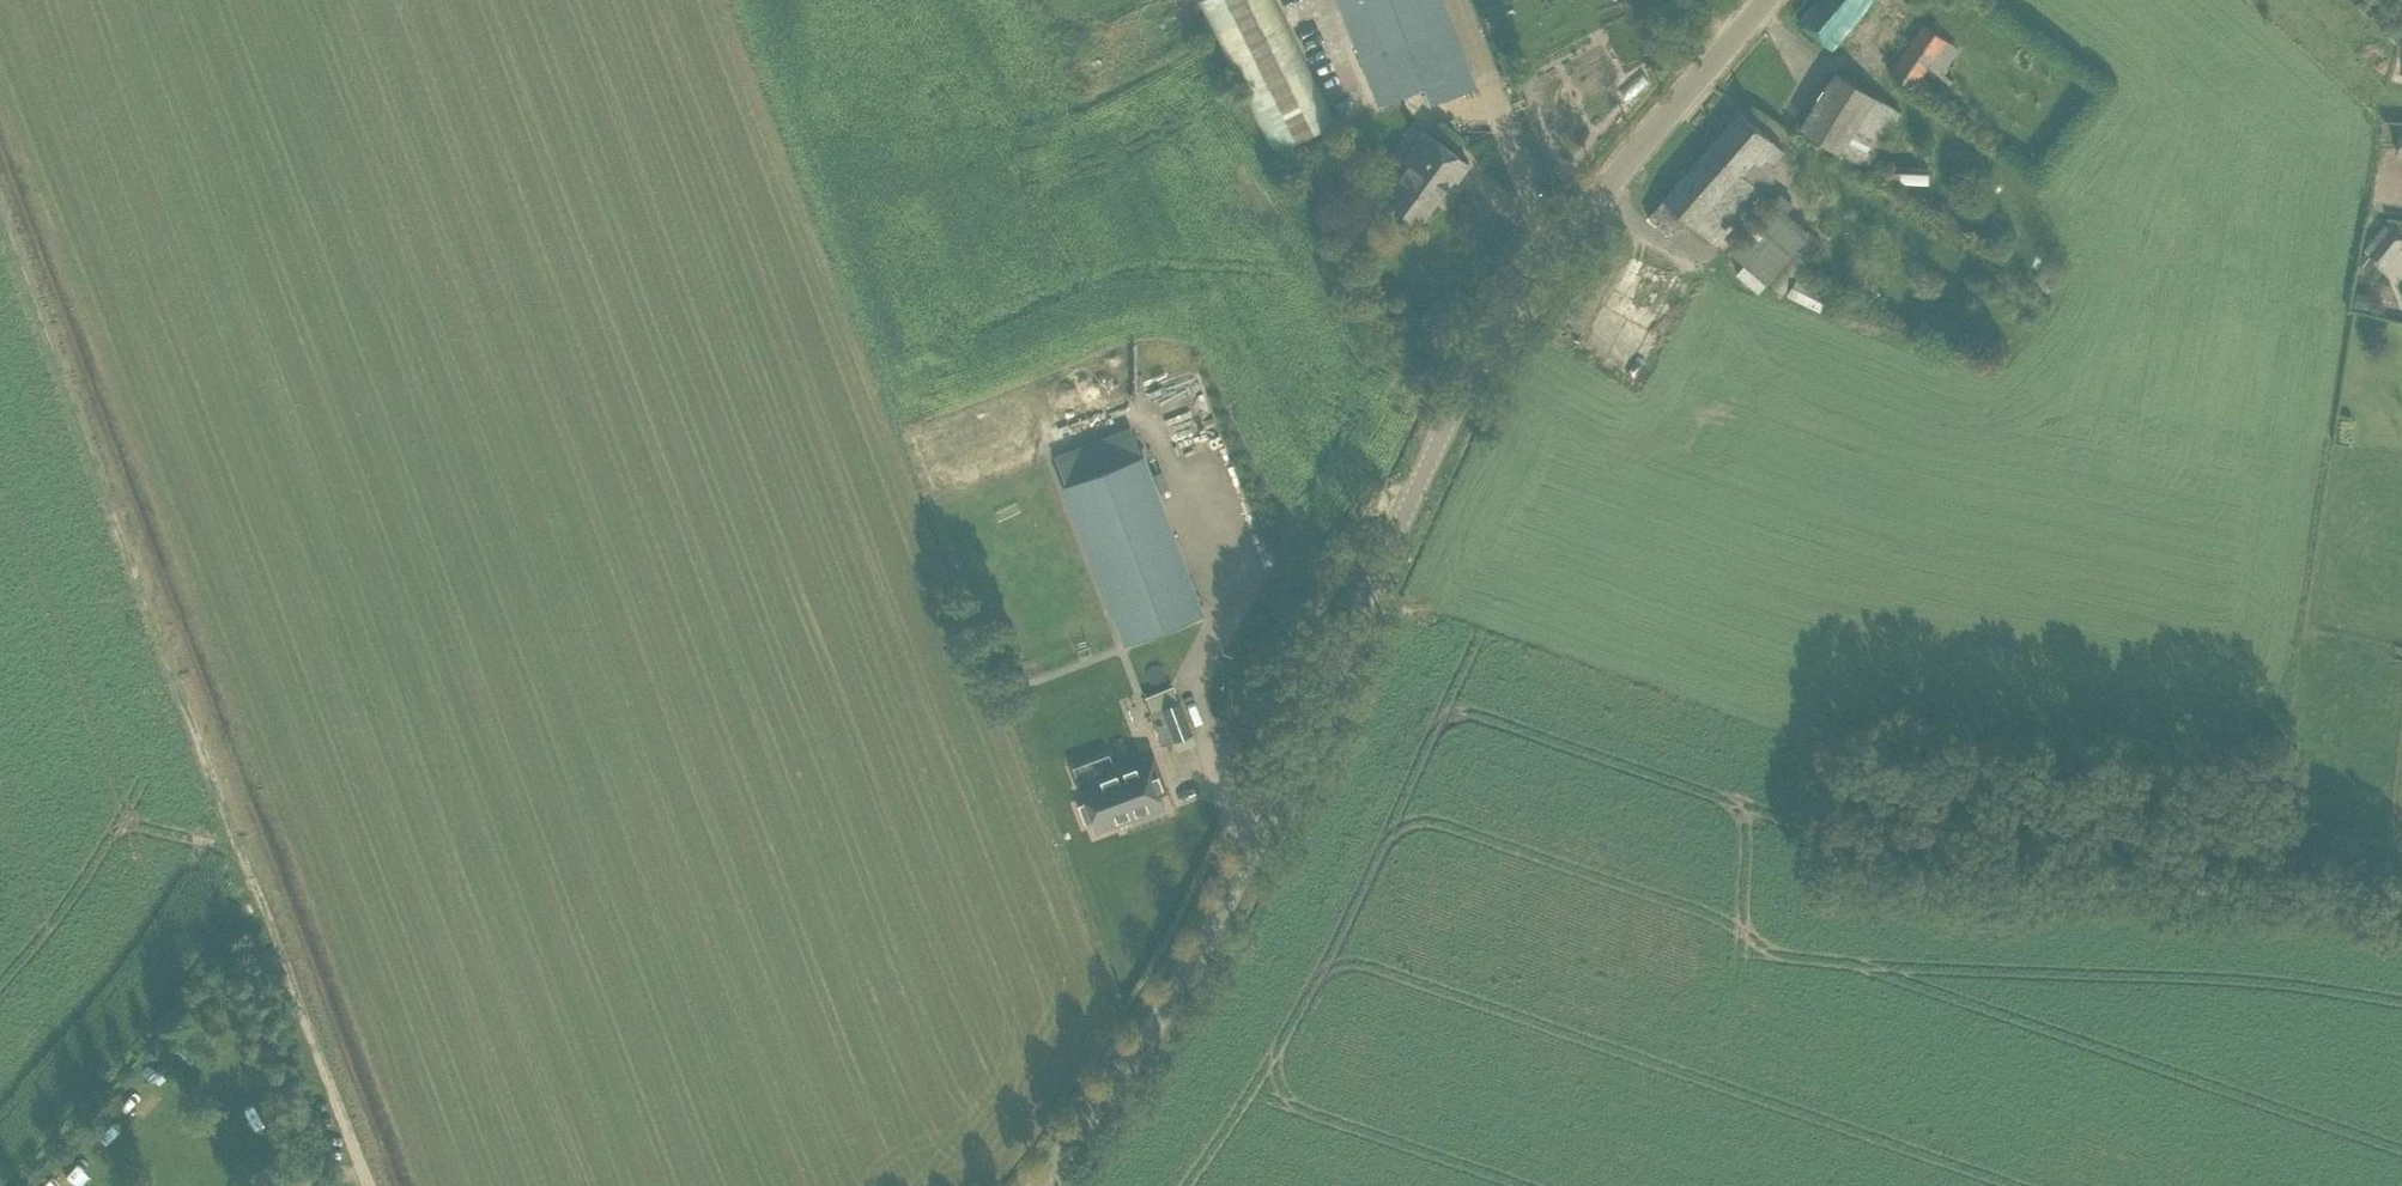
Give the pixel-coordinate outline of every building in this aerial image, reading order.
[(1270,0),(1203,0),(1277,148),(1331,122),(1270,0)] [(1280,10),(1301,0),(1275,0),(1280,10)] [(1376,106),(1423,87),(1430,104),(1475,87),(1442,0),(1336,0),(1376,106)] [(1832,49),(1873,0),(1818,0),(1799,22),(1832,49)] [(1948,68),(1946,67),(1960,48),(1948,40),(1924,24),(1890,73),(1914,89),(1930,67),(1951,82),(1954,79),(1945,72),(1948,68)] [(1802,127),(1868,165),(1902,111),(1836,71),(1802,127)] [(1648,217),(1668,234),(1684,216),(1713,242),(1773,175),(1767,170),(1784,151),(1741,113),(1648,217)] [(1407,165),(1382,199),(1418,225),(1451,179),(1455,182),(1468,164),(1424,132),(1402,161),(1407,165)] [(1810,233),(1787,211),(1795,203),(1781,193),(1732,253),(1745,264),(1736,274),(1758,293),(1810,233)] [(2370,255),(2384,267),(2401,244),(2401,237),(2391,228),(2370,255)] [(2358,292),(2356,305),(2372,308),(2374,294),(2358,292)] [(1202,613),(1142,455),(1139,456),(1129,429),(1055,457),(1065,484),(1062,485),(1123,643),(1202,613)] [(1191,734),(1179,701),(1149,712),(1162,745),(1191,734)] [(1078,807),(1087,828),(1119,816),(1122,823),(1149,813),(1131,765),(1096,778),(1098,783),(1079,790),(1085,805),(1078,807)]
